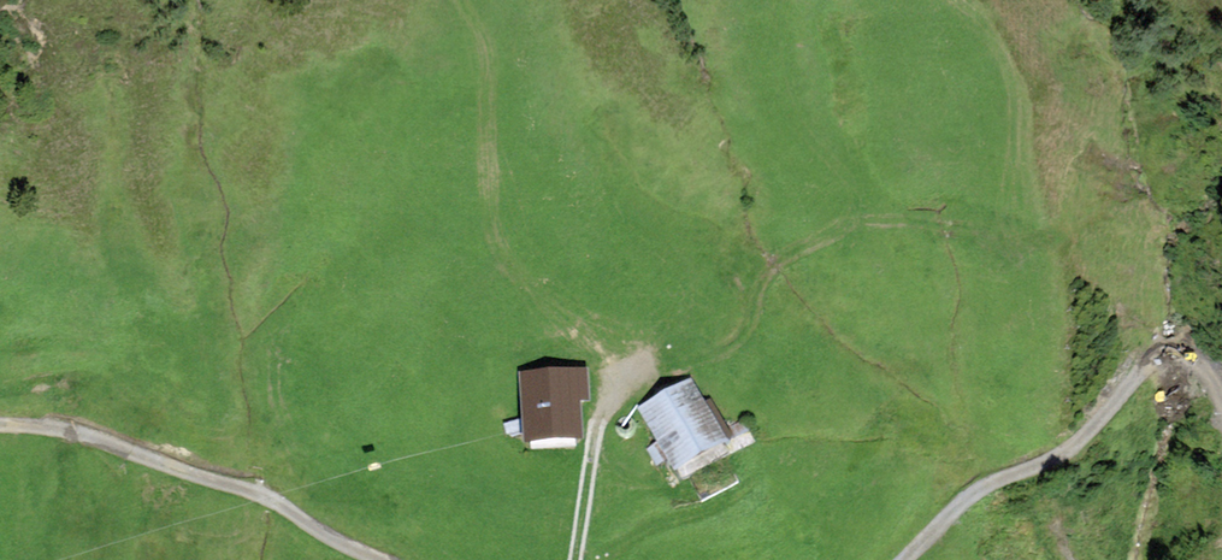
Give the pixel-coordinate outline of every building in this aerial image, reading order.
[(525,378),(527,418),(528,433),(529,443),(576,440),(574,408),(573,402),(584,402),(582,374),(525,378)] [(689,385),(644,409),(661,442),(649,448),(657,464),(669,458),(681,480),(753,442),(741,420),(714,433),(689,385)] [(510,439),(528,433),(527,418),(505,425),(507,432),(510,439)]
